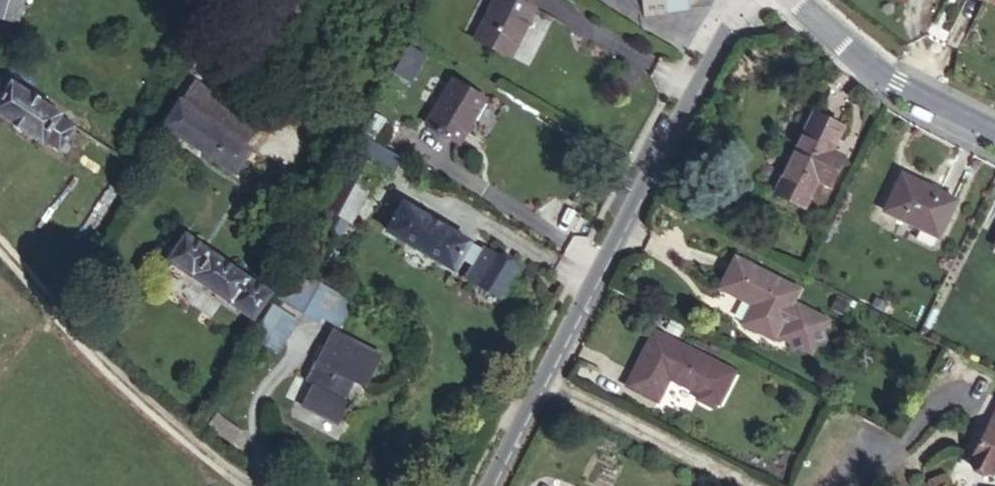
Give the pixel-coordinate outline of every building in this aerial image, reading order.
[(23,24),(30,0),(0,0),(0,16),(23,24)] [(524,0),(485,0),(472,38),(508,51),(525,1),(524,0)] [(644,15),(643,0),(628,0),(644,15)] [(644,15),(689,9),(688,0),(643,0),(644,15)] [(45,141),(46,139),(61,148),(62,147),(67,150),(71,144),(66,141),(74,129),(59,120),(61,117),(11,84),(9,87),(0,81),(0,112),(45,141)] [(181,101),(180,103),(215,125),(228,104),(193,82),(181,101)] [(427,125),(459,144),(484,100),(453,82),(427,125)] [(180,101),(164,126),(237,171),(251,148),(245,144),(258,122),(228,104),(215,125),(180,103),(181,101),(180,101)] [(386,121),(375,115),(365,134),(375,140),(386,121)] [(833,136),(810,121),(767,202),(793,216),(811,184),(822,189),(837,162),(825,153),(833,136)] [(400,157),(366,136),(324,213),(330,216),(328,220),(345,230),(350,220),(352,222),(376,179),(380,170),(390,176),(400,157)] [(390,176),(380,170),(376,179),(385,184),(390,176)] [(951,210),(894,182),(874,225),(930,252),(951,210)] [(388,231),(454,270),(471,242),(404,202),(388,231)] [(177,263),(254,319),(272,294),(195,238),(177,263)] [(468,276),(500,296),(516,268),(484,249),(468,276)] [(799,290),(737,258),(721,289),(746,302),(748,299),(755,303),(744,324),(774,339),(776,334),(790,341),(793,350),(802,347),(812,352),(817,342),(825,340),(822,331),(827,321),(796,305),(795,308),(791,306),(799,290)] [(306,275),(296,270),(290,280),(300,286),(306,275)] [(290,280),(280,298),(319,320),(323,313),(344,326),(356,304),(306,275),(300,286),(290,280)] [(298,320),(275,305),(254,337),(277,353),(298,320)] [(671,320),(666,330),(678,336),(683,326),(671,320)] [(382,357),(332,330),(306,381),(312,385),(302,405),(339,425),(351,403),(344,400),(353,382),(366,388),(382,357)] [(736,373),(655,332),(627,385),(658,401),(672,375),(678,378),(677,381),(700,393),(702,400),(711,405),(718,403),(720,404),(736,373)] [(970,462),(991,473),(993,470),(994,471),(994,415),(970,462)]
